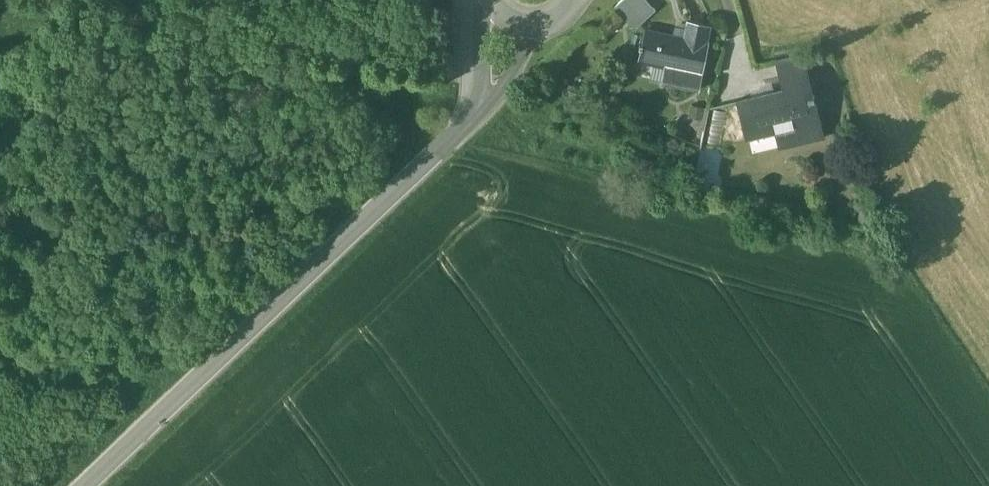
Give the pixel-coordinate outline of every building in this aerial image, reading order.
[(647,0),(622,0),(615,7),(636,28),(656,9),(647,0)] [(685,38),(645,29),(642,44),(641,50),(639,60),(666,65),(702,72),(708,43),(706,42),(709,25),(689,21),(685,38)] [(804,54),(777,61),(782,85),(810,79),(804,54)] [(702,72),(666,65),(663,82),(698,90),(702,72)] [(810,79),(782,85),(784,90),(738,101),(747,137),(794,126),(798,143),(823,137),(810,79)]
